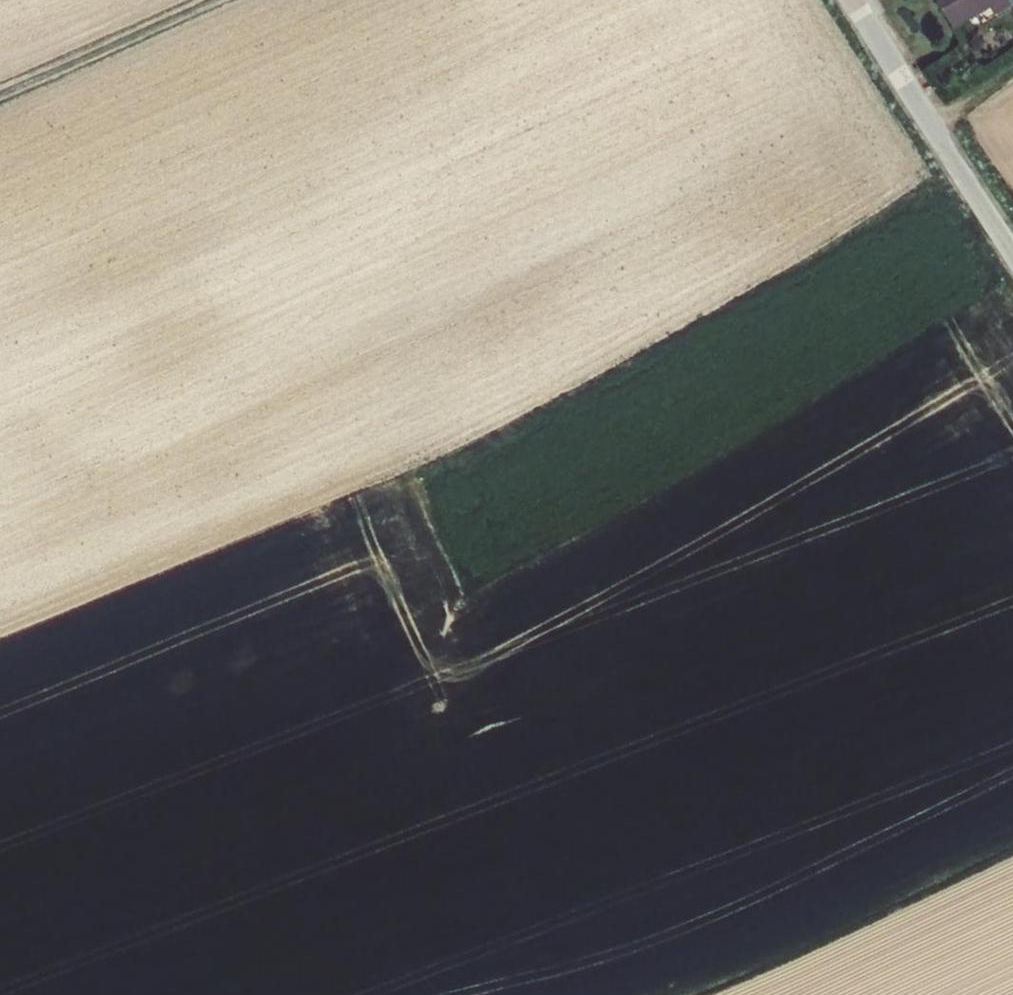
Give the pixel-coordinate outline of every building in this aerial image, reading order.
[(1010,0),(940,0),(955,26),(992,5),(996,12),(1012,3),(1010,0)]
